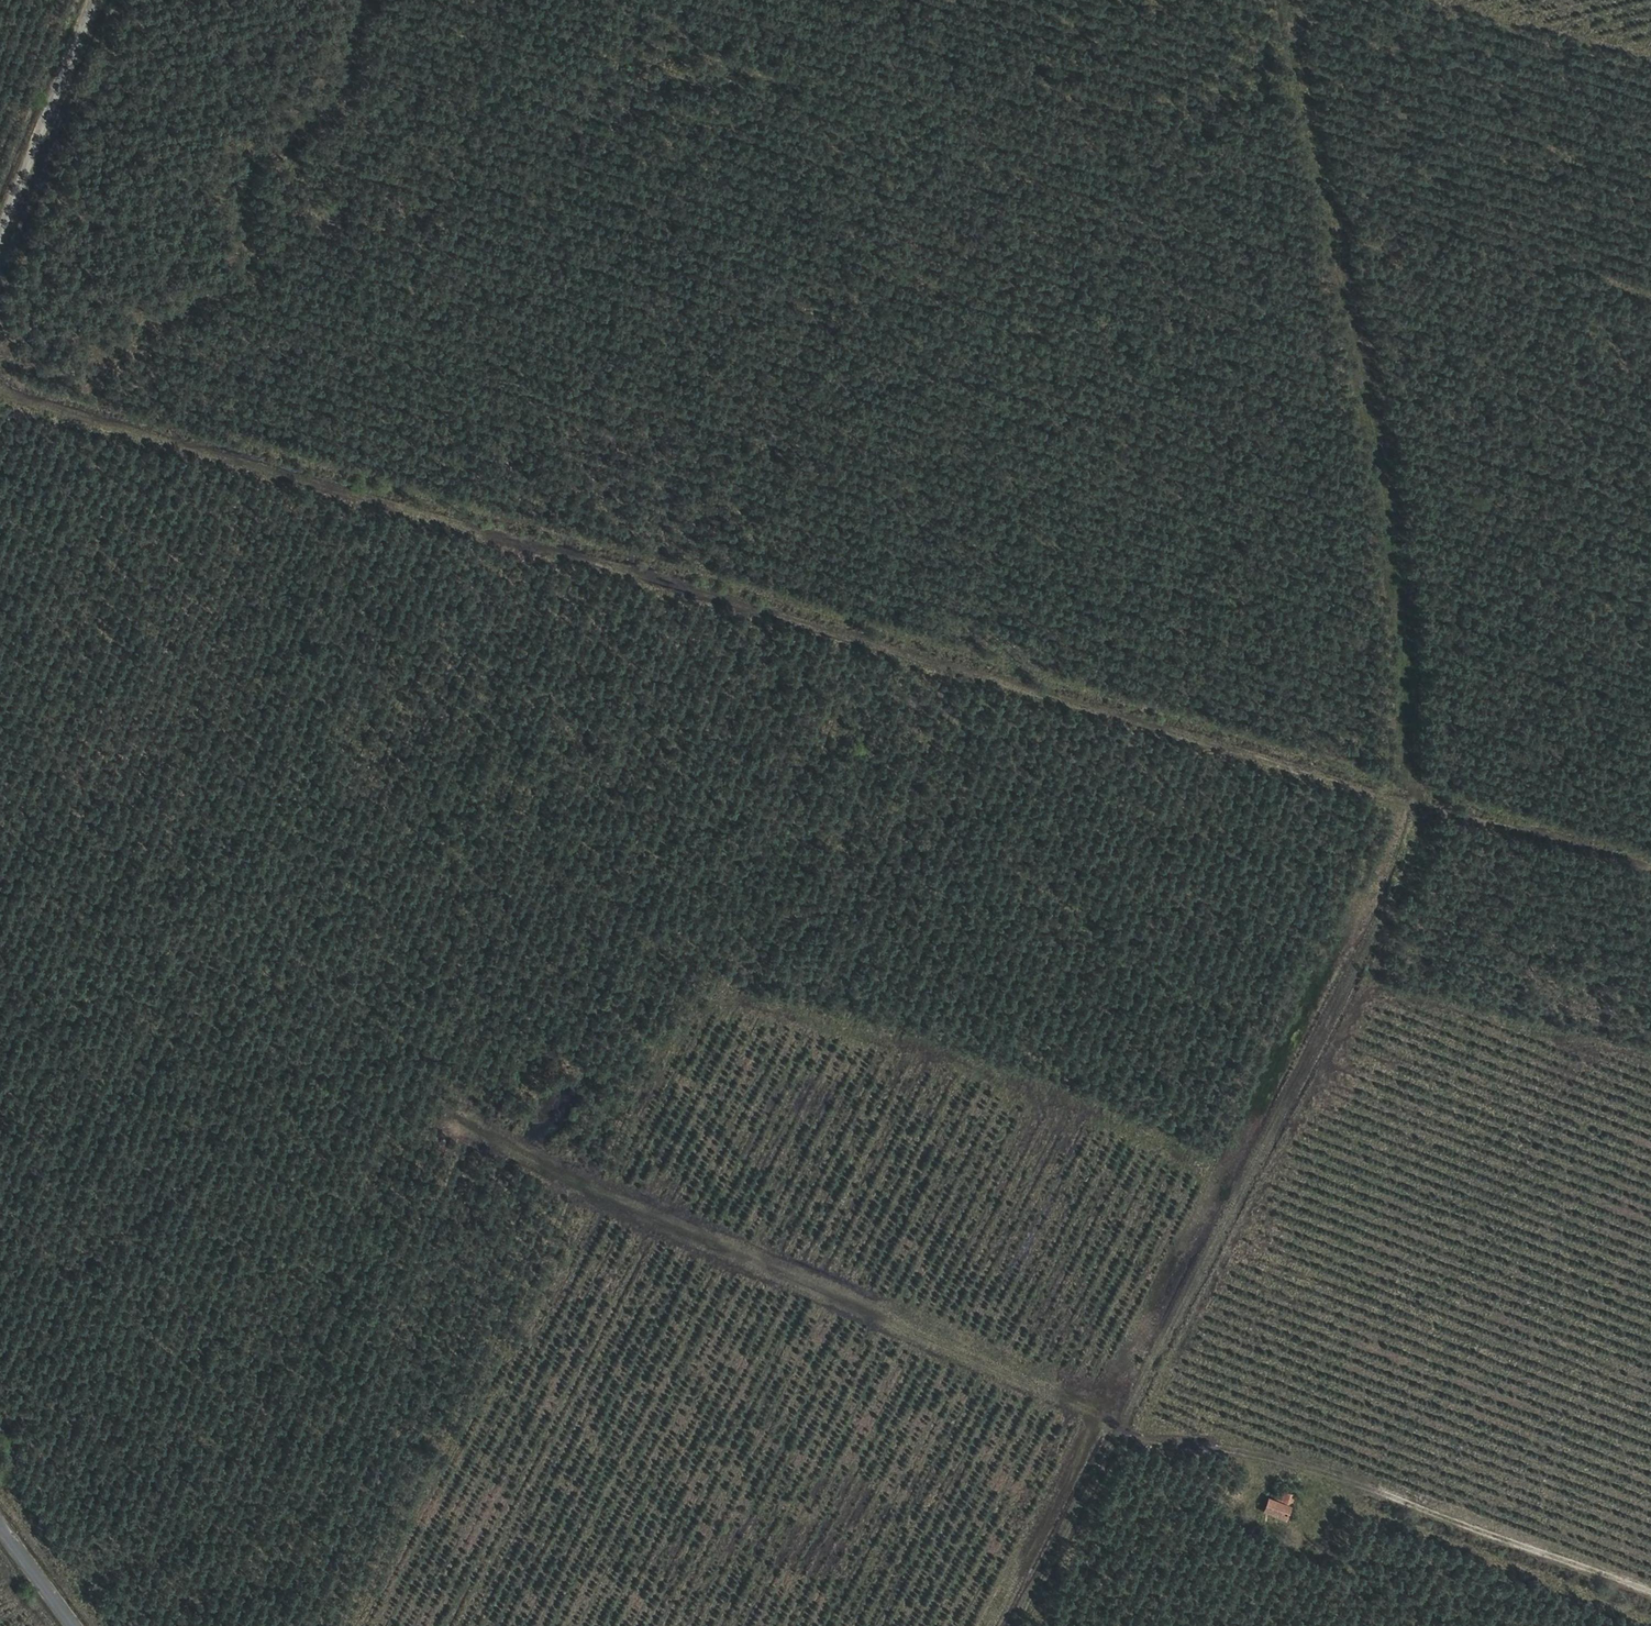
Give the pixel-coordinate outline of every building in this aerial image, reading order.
[(1262,1510),(1287,1516),(1293,1493),(1283,1491),(1280,1501),(1265,1497),(1262,1510)]
